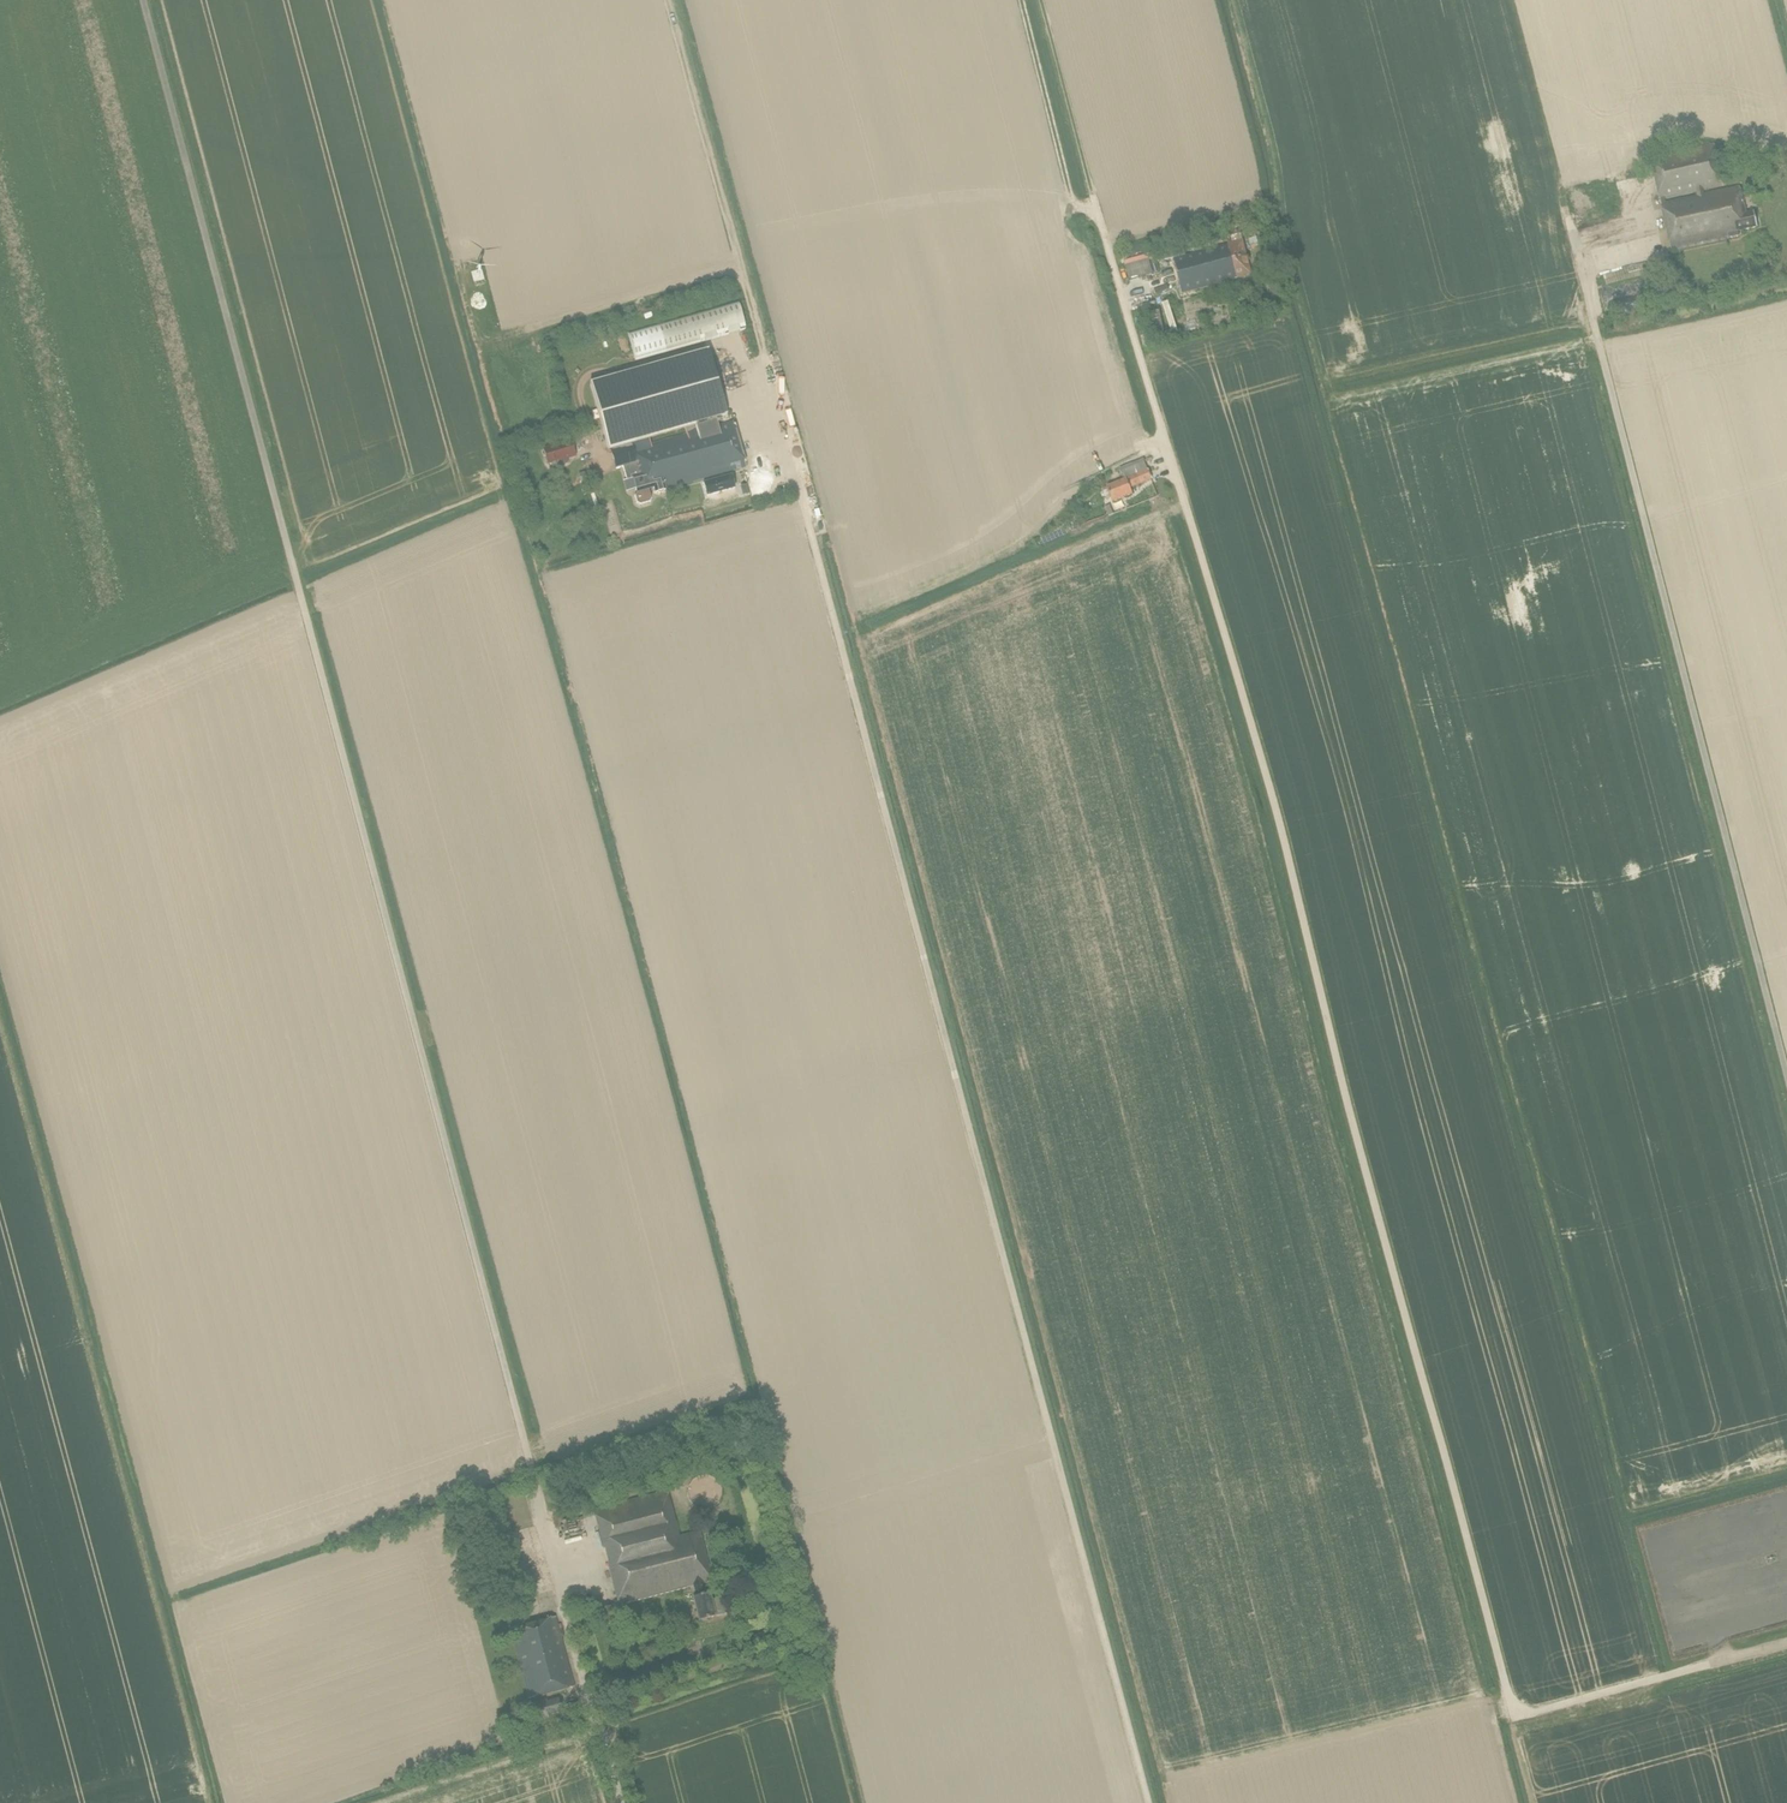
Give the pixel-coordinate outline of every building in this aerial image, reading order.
[(1758,229),(1754,213),(1746,214),(1740,187),(1704,194),(1703,191),(1725,186),(1716,145),(1651,158),(1672,250),(1730,239),(1730,240),(1739,238),(1738,233),(1758,229)] [(1754,202),(1761,200),(1761,199),(1768,198),(1766,189),(1752,192),(1754,202)] [(1251,275),(1241,235),(1230,237),(1231,242),(1228,243),(1237,279),(1251,275)] [(1152,253),(1124,261),(1125,266),(1129,280),(1153,273),(1149,260),(1154,259),(1152,253)] [(1184,292),(1199,288),(1193,263),(1178,267),(1184,292)] [(1147,285),(1149,295),(1172,290),(1169,280),(1147,285)] [(629,332),(637,360),(746,328),(738,301),(629,332)] [(608,448),(610,447),(616,467),(623,465),(627,479),(633,478),(639,498),(642,499),(650,497),(652,494),(650,488),(654,487),(656,492),(657,491),(659,493),(663,492),(664,489),(665,489),(746,466),(734,420),(718,425),(716,418),(727,415),(709,350),(609,378),(608,376),(605,377),(605,379),(590,383),(608,448)] [(550,448),(551,458),(569,457),(568,447),(550,448)] [(1152,479),(1145,462),(1122,471),(1125,479),(1107,486),(1113,501),(1134,493),(1131,487),(1152,479)] [(735,488),(732,475),(704,482),(708,495),(735,488)] [(1110,505),(1105,507),(1109,515),(1114,514),(1110,505)] [(700,1620),(728,1612),(725,1596),(713,1599),(711,1592),(708,1592),(706,1582),(714,1580),(701,1531),(681,1536),(668,1491),(595,1509),(621,1605),(695,1585),(697,1595),(694,1596),(700,1620)] [(713,1547),(721,1545),(719,1532),(710,1534),(713,1547)] [(598,1609),(602,1624),(619,1620),(615,1605),(598,1609)] [(575,1687),(557,1616),(512,1628),(530,1698),(575,1687)] [(562,1712),(558,1698),(547,1701),(547,1699),(531,1703),(536,1721),(549,1717),(548,1715),(562,1712)]
